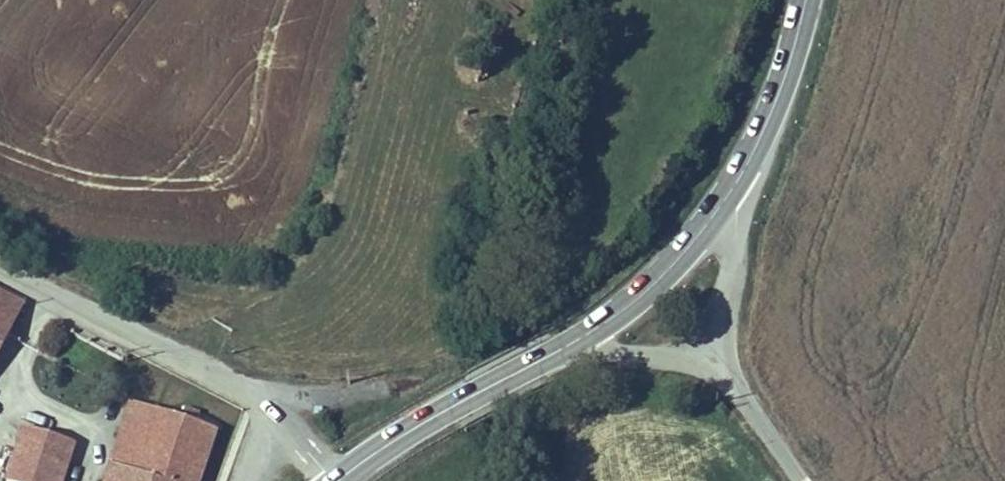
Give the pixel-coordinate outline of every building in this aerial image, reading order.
[(13,328),(25,306),(0,293),(0,321),(13,328)] [(13,328),(0,321),(0,354),(13,328)] [(216,429),(197,423),(201,413),(191,410),(187,420),(133,402),(107,480),(199,480),(216,429)] [(74,443),(25,428),(8,480),(62,480),(74,443)]
